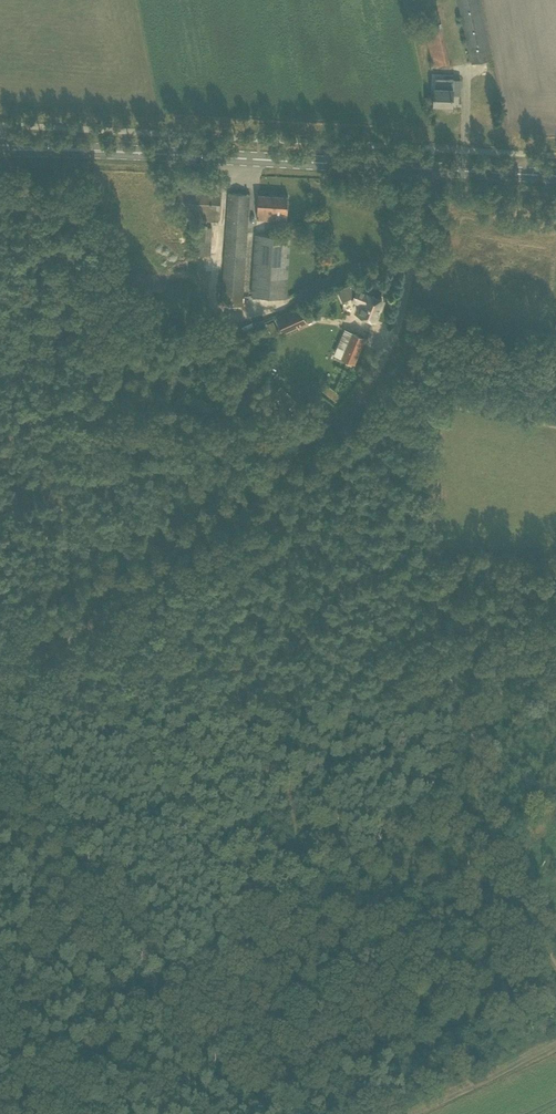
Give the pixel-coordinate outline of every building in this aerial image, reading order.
[(472,63),(492,59),(480,0),(459,0),(472,63)] [(451,60),(441,21),(424,25),(434,65),(451,60)] [(444,77),(441,77),(436,77),(434,103),(453,104),(454,78),(444,77)] [(177,189),(176,210),(183,211),(183,218),(219,222),(221,192),(177,189)] [(229,193),(221,304),(243,304),(250,194),(229,193)] [(257,218),(287,220),(288,196),(258,194),(257,218)] [(253,295),(286,297),(290,236),(256,234),(253,295)] [(211,253),(211,244),(197,244),(196,253),(211,253)] [(374,319),(382,299),(357,289),(359,283),(355,282),(337,290),(343,301),(354,296),(353,300),(361,303),(357,312),(374,319)] [(354,363),(365,338),(353,332),(342,357),(354,363)]
